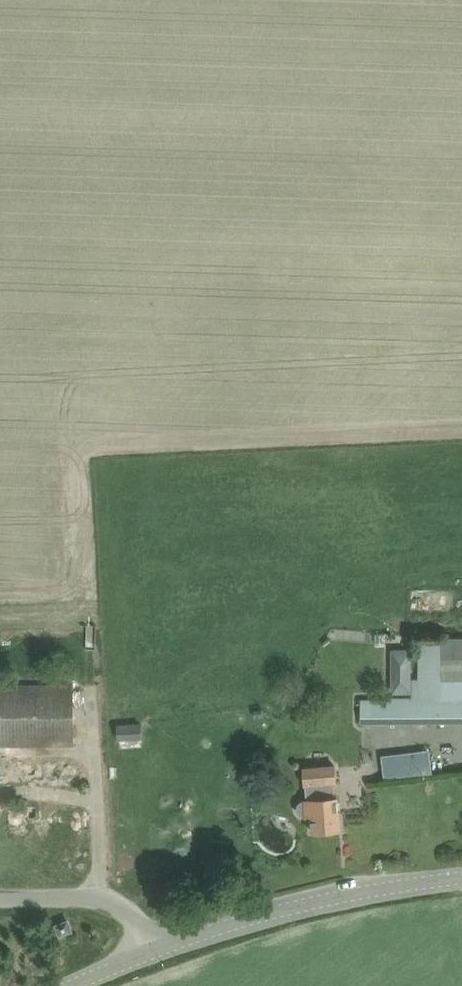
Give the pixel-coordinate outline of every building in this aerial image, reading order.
[(412,676),(392,676),(392,692),(412,692),(412,676)] [(414,699),(461,698),(461,679),(415,679),(414,699)] [(0,685),(0,744),(74,743),(74,685),(0,685)] [(414,699),(362,699),(362,723),(461,722),(461,698),(414,699)] [(114,727),(115,738),(138,736),(137,726),(114,727)] [(452,767),(451,747),(431,748),(432,768),(452,767)] [(335,797),(334,782),(337,781),(336,765),(305,767),(306,783),(307,799),(302,801),(300,802),(298,804),(298,807),(298,809),(299,812),(300,813),(302,815),(304,815),(308,816),(312,815),(313,831),(341,828),(338,797),(335,797)] [(69,920),(57,924),(61,934),(73,929),(69,920)]
